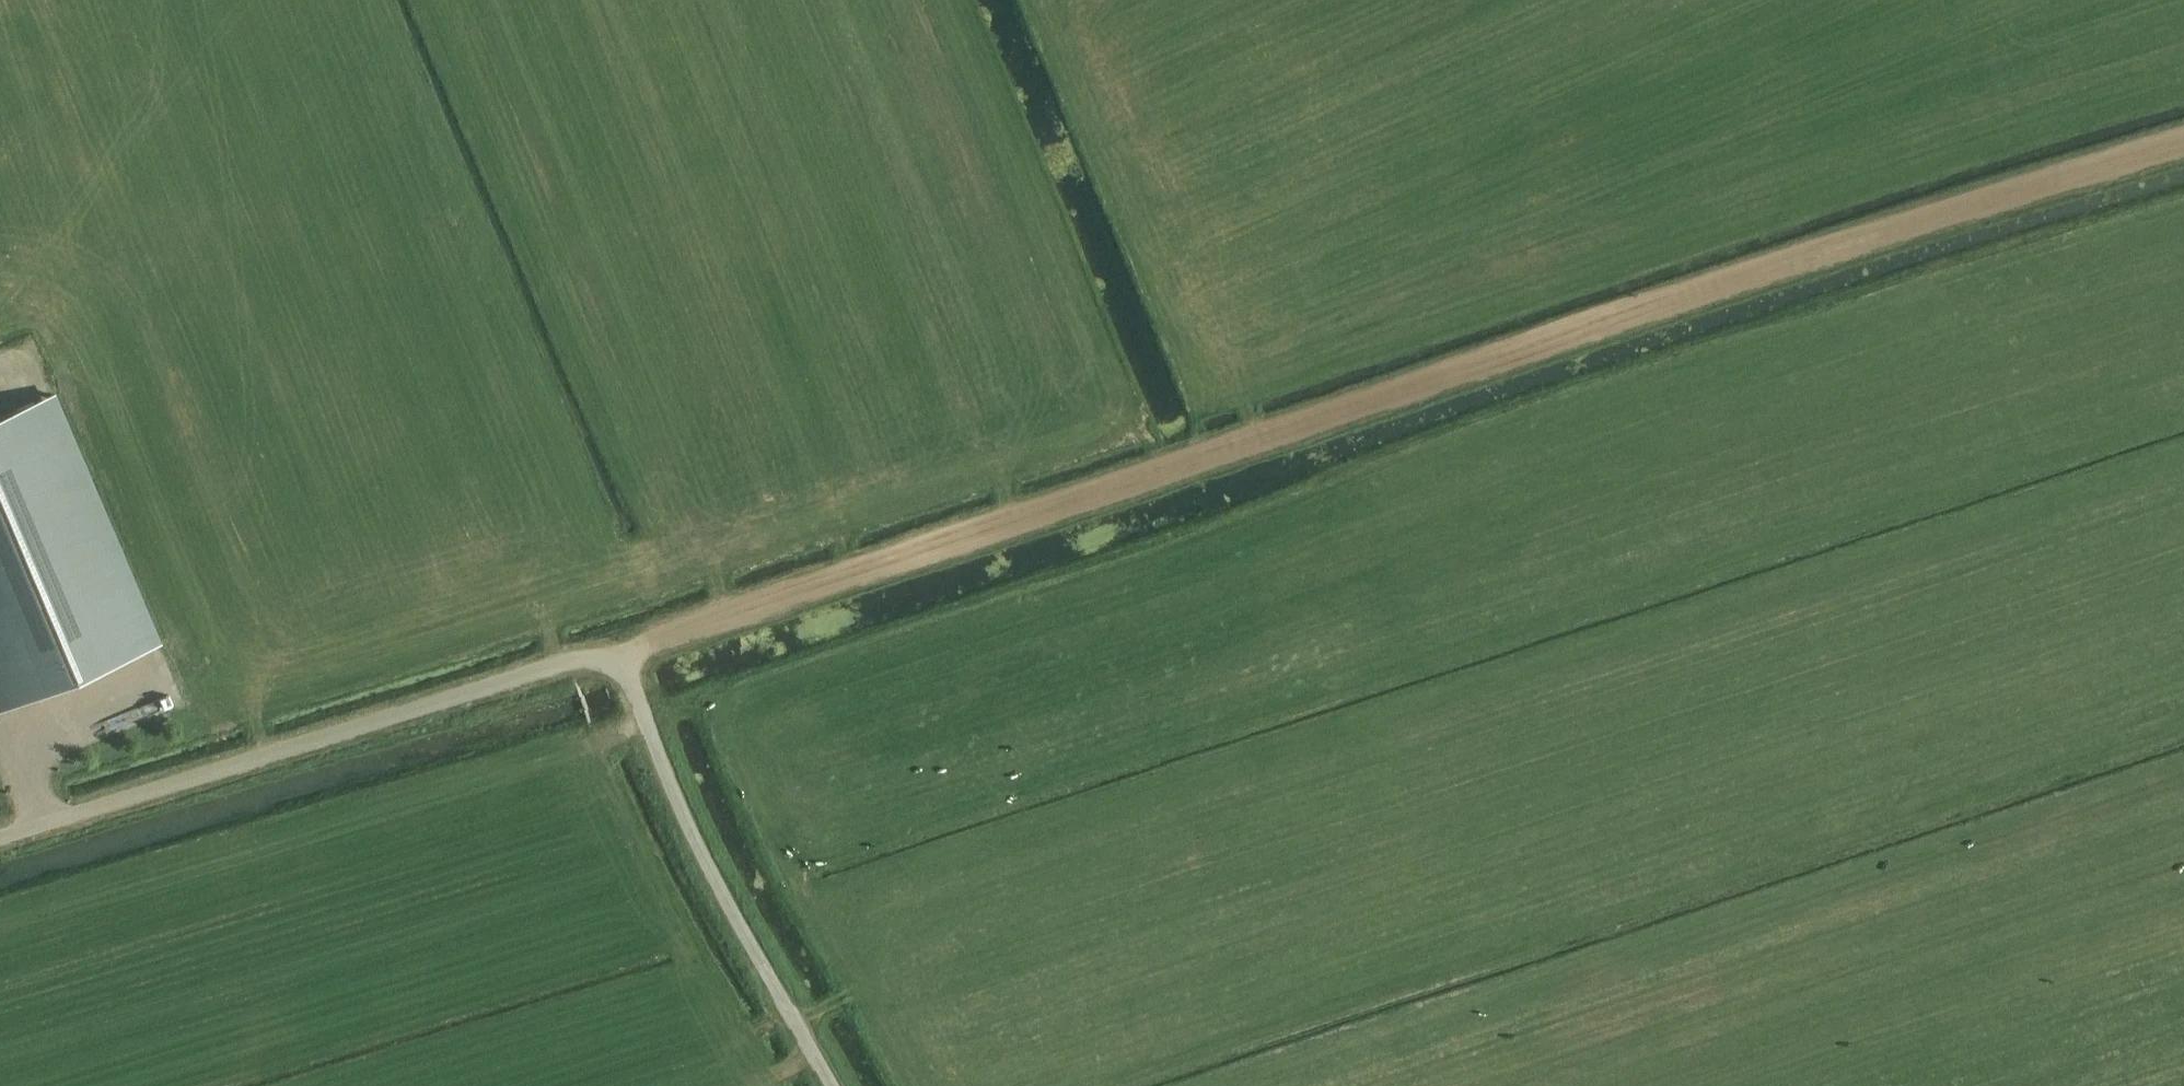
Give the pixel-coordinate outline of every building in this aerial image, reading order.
[(0,418),(0,706),(1,709),(159,642),(55,395),(0,418)]
